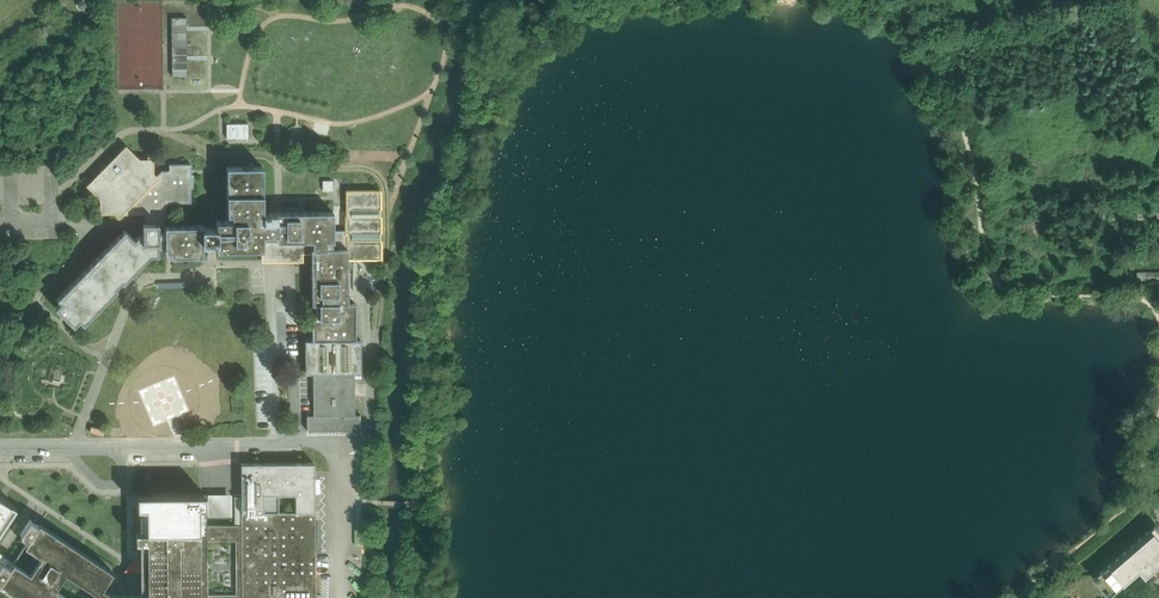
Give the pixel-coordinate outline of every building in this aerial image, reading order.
[(188,28),(188,17),(175,17),(175,76),(188,76),(188,57),(188,43),(188,28)] [(225,125),(225,137),(252,137),(252,124),(225,125)] [(283,259),(300,259),(300,251),(311,251),(312,305),(319,305),(319,319),(312,319),(312,340),(305,340),(305,374),(313,374),(313,416),(307,416),(307,430),(361,430),(361,416),(354,416),(354,373),(361,373),(361,340),(356,340),(355,304),(348,304),(347,267),(353,267),(353,259),(381,259),(380,190),(346,191),(346,216),(345,216),(345,230),(333,230),(333,212),(278,212),(276,212),(272,212),(268,212),(268,215),(264,215),(264,213),(263,213),(262,167),(226,167),(227,214),(231,214),(231,220),(216,220),(216,228),(203,228),(203,225),(166,226),(165,203),(191,203),(191,188),(193,188),(193,175),(191,175),(191,164),(169,164),(169,171),(161,171),(155,177),(149,171),(149,163),(141,163),(138,160),(133,160),(133,154),(119,154),(119,160),(114,160),(101,173),(101,178),(95,178),(95,192),(101,192),(101,197),(104,201),(104,209),(112,209),(116,212),(121,212),(121,215),(144,215),(144,220),(144,223),(142,223),(143,236),(138,236),(134,239),(125,230),(57,299),(61,303),(55,308),(74,326),(79,321),(83,325),(118,289),(116,288),(122,282),(123,284),(151,256),(159,256),(159,247),(165,247),(165,251),(171,251),(170,256),(203,255),(203,242),(216,241),(216,249),(263,249),(263,250),(264,250),(264,259),(283,259)] [(314,463),(241,463),(241,496),(235,496),(235,525),(205,525),(205,512),(205,509),(205,507),(205,494),(137,494),(137,507),(141,507),(141,513),(140,513),(140,532),(136,532),(136,541),(140,541),(141,595),(122,595),(113,595),(102,587),(112,571),(40,523),(38,525),(30,520),(20,535),(28,540),(14,561),(10,567),(2,562),(0,565),(0,582),(0,585),(20,597),(68,597),(54,589),(65,572),(97,593),(94,597),(315,597),(314,463)] [(28,488),(34,475),(27,471),(20,484),(28,488)] [(232,494),(208,494),(208,516),(231,517),(232,494)] [(16,507),(0,497),(0,532),(16,507)] [(1109,597),(1141,570),(1147,577),(1149,575),(1158,566),(1158,527),(1156,524),(1094,577),(1101,585),(1109,595),(1108,596),(1109,597)] [(0,551),(0,560),(2,562),(10,567),(14,561),(1,552),(0,551)]
